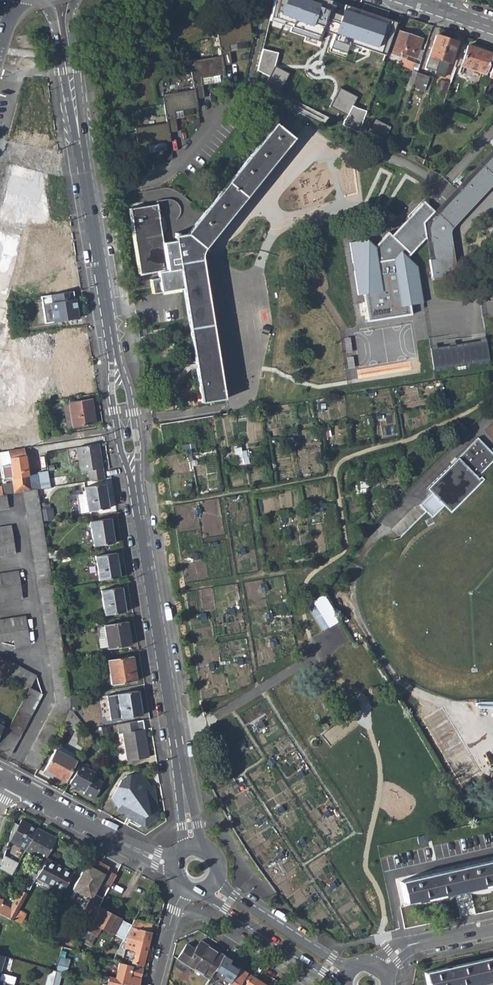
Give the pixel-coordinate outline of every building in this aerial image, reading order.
[(266,25),(318,42),(322,31),(332,34),(327,49),(347,56),(351,45),(388,58),(399,22),(344,5),(341,16),(333,14),(335,7),(329,5),(330,2),(324,0),(273,0),(266,25)] [(134,128),(140,166),(149,164),(146,146),(170,141),(168,133),(176,131),(173,112),(197,107),(196,99),(203,97),(200,79),(225,74),(223,65),(231,64),(227,44),(251,40),(249,22),(216,27),(220,56),(188,61),(193,89),(161,94),(166,122),(134,128)] [(401,55),(416,59),(422,41),(398,34),(391,54),(400,58),(401,55)] [(436,68),(445,39),(436,36),(429,56),(433,58),(431,66),(436,68)] [(445,39),(436,68),(441,70),(444,61),(450,63),(457,43),(445,39)] [(459,66),(483,74),(489,54),(466,46),(459,66)] [(275,66),(279,53),(261,49),(256,71),(269,77),(264,86),(280,94),(291,74),(275,66)] [(411,87),(423,91),(428,77),(416,73),(411,87)] [(337,93),(324,87),(317,102),(362,124),(366,111),(353,105),(359,97),(340,88),(337,93)] [(375,119),(371,129),(387,135),(391,124),(375,119)] [(178,263),(202,402),(226,398),(202,259),(205,258),(204,255),(206,250),(205,249),(294,138),(276,123),(186,233),(177,235),(177,232),(174,233),(175,241),(162,242),(156,204),(128,208),(139,275),(167,270),(166,265),(178,263)] [(469,131),(473,137),(478,132),(471,124),(469,131)] [(433,210),(425,220),(428,239),(430,257),(429,257),(431,275),(456,272),(451,232),(452,226),(492,184),(492,149),(433,210)] [(51,223),(45,170),(12,162),(0,212),(0,394),(7,396),(8,404),(23,402),(20,373),(13,372),(16,358),(16,352),(5,349),(9,330),(7,306),(22,242),(21,226),(51,223)] [(425,220),(433,210),(423,201),(393,236),(389,232),(376,247),(368,240),(350,243),(365,325),(426,314),(418,268),(408,257),(428,239),(425,220)] [(42,228),(44,253),(68,252),(67,226),(42,228)] [(44,272),(46,290),(74,285),(71,259),(49,263),(50,271),(44,272)] [(75,290),(42,297),(47,323),(80,316),(75,290)] [(486,338),(430,346),(434,370),(489,361),(486,338)] [(67,402),(71,426),(93,422),(90,399),(67,402)] [(427,486),(451,513),(484,482),(478,479),(492,465),(492,456),(478,440),(457,460),(454,463),(430,484),(427,486)] [(86,471),(88,482),(103,479),(97,444),(76,448),(79,472),(86,471)] [(6,451),(7,458),(23,456),(22,449),(6,451)] [(27,477),(23,456),(7,458),(10,479),(10,480),(27,477)] [(27,480),(11,483),(12,494),(22,492),(29,491),(27,480)] [(104,484),(83,487),(84,491),(84,496),(77,498),(79,513),(107,508),(104,484)] [(23,762),(36,768),(62,721),(67,711),(70,699),(37,490),(29,491),(22,492),(55,702),(23,762)] [(88,522),(92,547),(113,544),(109,519),(88,522)] [(14,554),(10,526),(0,527),(0,556),(14,554)] [(94,557),(97,580),(119,577),(114,553),(94,557)] [(21,599),(17,570),(0,573),(0,602),(21,599)] [(99,590),(103,615),(124,612),(120,587),(99,590)] [(322,591),(308,601),(324,626),(337,618),(322,591)] [(15,647),(29,644),(24,616),(0,620),(0,640),(13,638),(15,647)] [(105,647),(105,650),(127,646),(125,633),(127,633),(125,622),(102,626),(102,627),(105,647)] [(95,640),(96,647),(100,649),(105,647),(102,627),(98,627),(96,630),(97,637),(95,640)] [(28,688),(34,675),(0,656),(0,673),(28,688)] [(106,660),(109,686),(135,682),(131,656),(106,660)] [(350,690),(354,695),(359,691),(355,686),(350,690)] [(28,688),(0,741),(0,749),(9,754),(41,694),(28,688)] [(363,696),(359,691),(354,695),(358,700),(363,696)] [(115,695),(119,718),(140,715),(136,692),(115,695)] [(353,704),(358,700),(354,695),(349,699),(353,704)] [(319,730),(329,745),(358,723),(348,708),(319,730)] [(67,711),(62,721),(73,727),(74,723),(77,719),(72,712),(67,711)] [(422,718),(430,732),(444,724),(436,711),(422,718)] [(263,716),(258,720),(262,725),(267,721),(263,716)] [(253,723),(257,729),(262,725),(258,720),(253,723)] [(146,759),(142,730),(136,731),(135,722),(114,725),(116,735),(120,734),(124,762),(146,759)] [(266,730),(262,725),(257,729),(261,734),(266,730)] [(58,745),(56,751),(72,760),(75,754),(58,745)] [(74,760),(72,760),(56,751),(54,750),(42,771),(49,775),(50,773),(63,780),(74,760)] [(81,793),(91,799),(101,782),(91,776),(93,773),(85,769),(87,765),(80,761),(68,783),(82,790),(81,793)] [(466,764),(453,770),(460,784),(473,778),(466,764)] [(140,822),(146,825),(153,820),(152,813),(155,812),(151,786),(147,787),(138,775),(125,777),(119,779),(109,798),(116,807),(114,811),(138,823),(140,822)] [(355,790),(350,794),(354,799),(359,795),(355,790)] [(244,795),(248,800),(253,797),(249,792),(244,795)] [(348,803),(354,799),(350,794),(345,798),(348,803)] [(363,801),(359,795),(354,799),(358,804),(363,801)] [(257,802),(253,797),(248,800),(251,806),(257,802)] [(246,810),(251,806),(248,800),(242,805),(246,810)] [(7,842),(24,851),(35,829),(20,820),(17,825),(12,822),(7,842)] [(300,821),(295,825),(299,830),(304,826),(300,821)] [(290,829),(294,834),(299,830),(295,825),(290,829)] [(24,851),(44,862),(45,860),(56,840),(35,829),(24,851)] [(303,835),(299,830),(294,834),(298,839),(303,835)] [(426,834),(416,837),(418,844),(428,842),(426,834)] [(10,877),(17,864),(3,856),(0,865),(0,871),(10,877)] [(108,888),(115,875),(107,870),(109,867),(90,857),(72,889),(89,899),(82,913),(92,919),(98,908),(102,899),(93,894),(99,883),(108,888)] [(402,900),(423,896),(423,898),(492,882),(492,859),(397,881),(402,900)] [(33,882),(32,884),(58,898),(71,874),(45,860),(44,862),(33,882)] [(362,875),(357,879),(361,884),(366,881),(362,875)] [(32,884),(33,882),(26,878),(24,884),(30,887),(32,884)] [(355,888),(361,884),(357,879),(351,883),(355,888)] [(370,886),(366,881),(361,884),(364,890),(370,886)] [(12,904),(11,905),(13,907),(11,910),(1,905),(2,901),(0,900),(0,920),(9,927),(30,887),(24,884),(12,904)] [(318,899),(322,904),(328,900),(324,894),(318,899)] [(331,905),(328,900),(322,904),(326,909),(331,905)] [(12,904),(2,901),(1,905),(11,910),(13,907),(11,905),(12,904)] [(321,913),(326,909),(322,904),(317,908),(321,913)] [(81,939),(91,944),(101,927),(112,934),(120,920),(98,908),(92,919),(81,939)] [(131,961),(143,964),(151,933),(140,930),(142,922),(133,920),(123,940),(126,940),(124,947),(134,950),(131,961)] [(140,930),(151,933),(153,925),(142,922),(140,930)] [(178,959),(208,978),(223,956),(201,941),(196,949),(187,944),(178,959)] [(205,984),(226,984),(236,969),(227,963),(230,959),(223,956),(208,978),(207,981),(204,984),(205,984)] [(427,984),(470,984),(469,983),(492,978),(492,980),(492,958),(424,974),(427,984)] [(114,961),(108,984),(109,984),(110,984),(137,984),(142,968),(130,965),(114,961)] [(246,973),(237,967),(236,969),(226,984),(239,984),(246,973)] [(63,973),(56,971),(53,984),(60,984),(63,973)] [(246,973),(239,984),(265,984),(246,973)]
